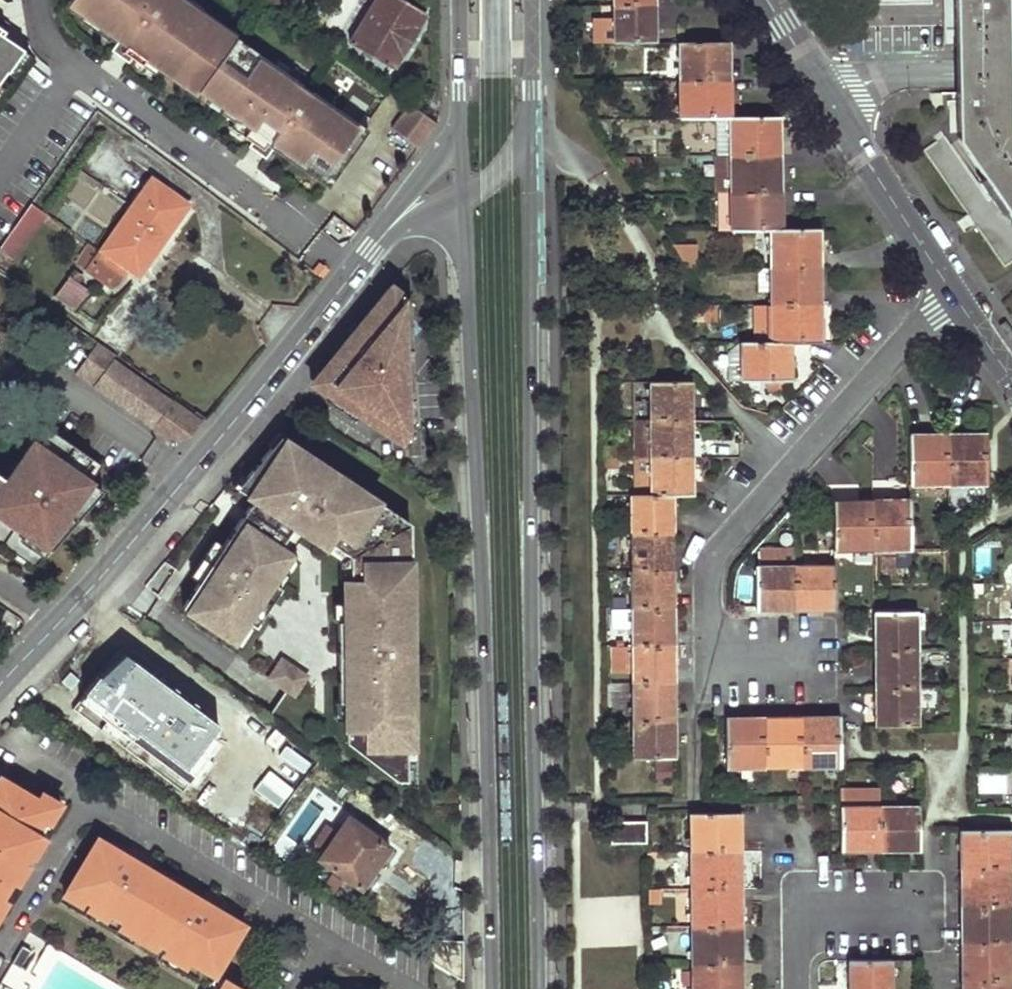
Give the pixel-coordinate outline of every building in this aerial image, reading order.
[(326,182),(361,131),(327,107),(330,103),(313,91),(310,95),(304,91),(299,88),(302,84),(286,73),(282,77),(271,68),(273,64),(236,38),(199,11),(195,15),(184,7),(186,2),(183,0),(71,0),(70,1),(84,11),(104,25),(101,29),(111,35),(118,40),(111,50),(118,55),(121,50),(132,58),(154,74),(157,69),(171,78),(177,70),(186,75),(187,84),(188,85),(207,98),(208,99),(216,98),(225,104),(218,112),(232,122),(229,127),(251,142),(263,150),(259,155),(265,159),(271,149),(286,160),(289,156),(326,182)] [(184,7),(195,15),(199,11),(201,7),(192,0),(187,0),(186,2),(184,7)] [(284,11),(291,0),(267,0),(284,11)] [(390,66),(424,11),(405,0),(371,0),(347,38),(390,66)] [(937,0),(874,0),(873,23),(936,26),(937,0)] [(955,47),(1009,46),(1008,0),(954,0),(955,47)] [(654,1),(614,2),(614,18),(614,42),(655,41),(654,1)] [(104,25),(84,11),(78,19),(108,39),(111,35),(101,29),(104,25)] [(614,42),(614,18),(593,18),(593,42),(614,42)] [(5,70),(6,71),(23,48),(1,33),(4,29),(0,26),(3,23),(0,21),(0,76),(5,70)] [(730,39),(679,40),(680,78),(730,78),(730,39)] [(582,54),(581,44),(573,44),(573,54),(582,54)] [(1009,46),(955,47),(955,75),(956,93),(1009,92),(1009,75),(1009,46)] [(30,53),(23,48),(6,71),(13,76),(30,53)] [(121,50),(118,55),(128,63),(132,58),(121,50)] [(273,64),(271,68),(282,77),(286,73),(288,68),(276,60),(273,64)] [(177,70),(171,78),(185,89),(188,85),(187,84),(186,75),(177,70)] [(730,78),(680,78),(680,116),(731,115),(730,78)] [(922,147),(1003,266),(1011,260),(1011,128),(1010,126),(1009,92),(956,93),(956,126),(967,147),(964,150),(988,186),(992,191),(987,195),(944,132),(922,147)] [(207,98),(204,102),(218,112),(225,104),(216,98),(208,99),(207,98)] [(435,123),(409,105),(390,128),(417,147),(435,123)] [(781,114),(731,115),(731,152),(781,152),(781,114)] [(967,147),(956,126),(957,140),(964,150),(967,147)] [(263,150),(251,142),(248,147),(259,155),(263,150)] [(731,152),(718,152),(718,192),(733,192),(782,191),(781,152),(731,152)] [(102,234),(141,261),(162,234),(159,230),(164,224),(167,226),(191,194),(152,165),(102,234)] [(782,191),(733,192),(732,227),(770,227),(782,226),(782,191)] [(733,192),(718,192),(718,227),(732,227),(733,192)] [(19,261),(46,212),(28,202),(1,251),(19,261)] [(782,226),(770,227),(771,265),(819,264),(819,226),(782,226)] [(695,242),(673,242),(687,266),(696,266),(695,242)] [(308,273),(317,280),(329,266),(319,258),(308,273)] [(819,264),(771,265),(772,290),(772,302),(819,302),(819,264)] [(772,290),(771,265),(761,265),(762,290),(772,290)] [(56,299),(72,308),(84,288),(68,279),(56,299)] [(398,291),(388,284),(334,353),(310,383),(395,440),(401,433),(398,291)] [(772,302),(756,303),(757,340),(773,340),(772,302)] [(819,302),(772,302),(773,340),(791,340),(819,340),(819,302)] [(710,317),(710,305),(693,305),(693,317),(710,317)] [(152,428),(162,414),(170,403),(109,358),(113,353),(94,339),(73,368),(152,428)] [(741,340),(729,351),(730,378),(742,378),(741,340)] [(757,340),(741,340),(742,378),(792,377),(791,340),(773,340),(757,340)] [(650,380),(650,418),(692,417),(692,380),(650,380)] [(177,426),(168,439),(186,437),(203,417),(194,410),(189,418),(170,403),(162,414),(177,426)] [(177,426),(162,414),(152,428),(168,439),(177,426)] [(650,418),(639,418),(639,455),(650,455),(692,454),(692,417),(650,418)] [(51,448),(65,432),(55,424),(42,440),(51,448)] [(987,431),(950,432),(950,482),(988,482),(987,431)] [(18,523),(48,549),(100,488),(96,485),(86,477),(99,462),(65,432),(51,448),(42,440),(12,474),(0,464),(0,513),(15,526),(18,523)] [(950,432),(910,433),(911,483),(950,482),(950,432)] [(278,438),(274,442),(285,450),(289,445),(278,438)] [(248,480),(240,491),(252,499),(181,607),(231,640),(244,620),(253,626),(278,587),(269,581),(287,553),(277,547),(292,525),(326,547),(329,542),(348,554),(349,577),(343,577),(343,620),(337,620),(338,700),(344,700),(345,722),(345,740),(395,779),(405,779),(404,739),(410,739),(410,696),(403,696),(403,673),(409,673),(409,637),(403,637),(402,614),(409,614),(408,584),(402,584),(402,563),(408,563),(408,523),(374,501),(371,506),(337,484),(340,478),(289,445),(285,450),(274,442),(245,478),(248,480)] [(618,454),(618,444),(606,444),(606,454),(618,454)] [(692,454),(650,455),(650,494),(672,494),(693,494),(692,454)] [(650,455),(639,455),(639,494),(650,494),(650,455)] [(86,477),(96,485),(109,470),(99,462),(86,477)] [(639,494),(630,494),(630,529),(673,530),(672,494),(650,494),(639,494)] [(872,497),(835,497),(835,546),(872,546),(872,497)] [(911,497),(872,497),(872,546),(912,546),(911,497)] [(673,530),(630,529),(631,568),(673,567),(673,530)] [(912,570),(912,554),(884,554),(884,570),(912,570)] [(1000,560),(1000,580),(1011,580),(1011,560),(1000,560)] [(794,562),(756,563),(755,598),(777,598),(777,606),(794,606),(794,598),(794,562)] [(835,562),(794,562),(794,598),(814,597),(814,606),(835,606),(835,562)] [(673,567),(631,568),(631,605),(673,604),(673,567)] [(814,597),(794,598),(794,606),(814,606),(814,597)] [(673,604),(631,605),(632,643),(673,642),(673,604)] [(918,608),(875,608),(875,648),(918,647),(918,608)] [(244,620),(231,640),(240,646),(253,626),(244,620)] [(673,642),(632,643),(613,643),(613,669),(632,668),(632,682),(674,682),(673,642)] [(918,647),(875,648),(875,686),(918,686),(918,647)] [(148,706),(164,684),(124,656),(108,678),(148,706)] [(281,661),(269,678),(293,693),(304,676),(281,661)] [(674,682),(632,682),(632,719),(674,719),(674,682)] [(918,686),(875,686),(875,724),(918,724),(918,686)] [(839,714),(800,715),(800,765),(839,766),(839,714)] [(763,715),(726,716),(726,766),(764,765),(763,715)] [(800,715),(763,715),(764,765),(800,765),(800,715)] [(674,719),(632,719),(632,758),(674,757),(674,719)] [(10,880),(37,834),(34,832),(42,818),(49,807),(38,798),(0,776),(0,897),(10,880)] [(42,818),(50,822),(60,805),(41,793),(38,798),(49,807),(42,818)] [(879,805),(840,805),(840,849),(860,849),(859,842),(880,842),(879,805)] [(918,805),(879,805),(880,842),(880,849),(901,849),(900,841),(918,841),(918,805)] [(739,812),(691,812),(691,851),(740,851),(739,812)] [(319,858),(360,888),(390,847),(348,817),(319,858)] [(611,822),(611,842),(645,842),(645,822),(611,822)] [(1008,827),(960,827),(960,847),(960,864),(1009,864),(1008,827)] [(97,838),(68,888),(86,899),(92,903),(110,913),(124,922),(158,943),(167,948),(189,961),(214,976),(215,974),(244,926),(220,912),(202,900),(147,868),(129,857),(97,838)] [(133,851),(129,857),(147,868),(151,861),(133,851)] [(740,851),(691,851),(691,889),(740,888),(740,867),(740,851)] [(1009,864),(960,864),(960,886),(960,904),(1009,902),(1009,864)] [(68,888),(63,896),(81,906),(86,899),(68,888)] [(740,888),(691,889),(692,926),(740,927),(740,910),(740,888)] [(206,894),(202,900),(220,912),(224,905),(206,894)] [(1009,902),(960,904),(960,924),(960,941),(1010,940),(1009,902)] [(92,903),(88,910),(106,921),(110,913),(92,903)] [(124,922),(119,929),(154,949),(158,943),(124,922)] [(740,927),(692,926),(692,963),(741,962),(741,948),(740,927)] [(1010,940),(960,941),(960,962),(961,977),(1011,976),(1010,940)] [(22,945),(11,962),(20,968),(31,950),(22,945)] [(167,948),(163,955),(185,967),(189,961),(167,948)] [(849,957),(849,979),(849,988),(891,988),(890,957),(849,957)] [(692,963),(692,988),(741,988),(741,986),(741,962),(692,963)] [(218,988),(227,988),(231,983),(215,974),(214,976),(211,982),(220,987),(218,988)] [(961,977),(961,988),(1011,988),(1011,976),(961,977)]
